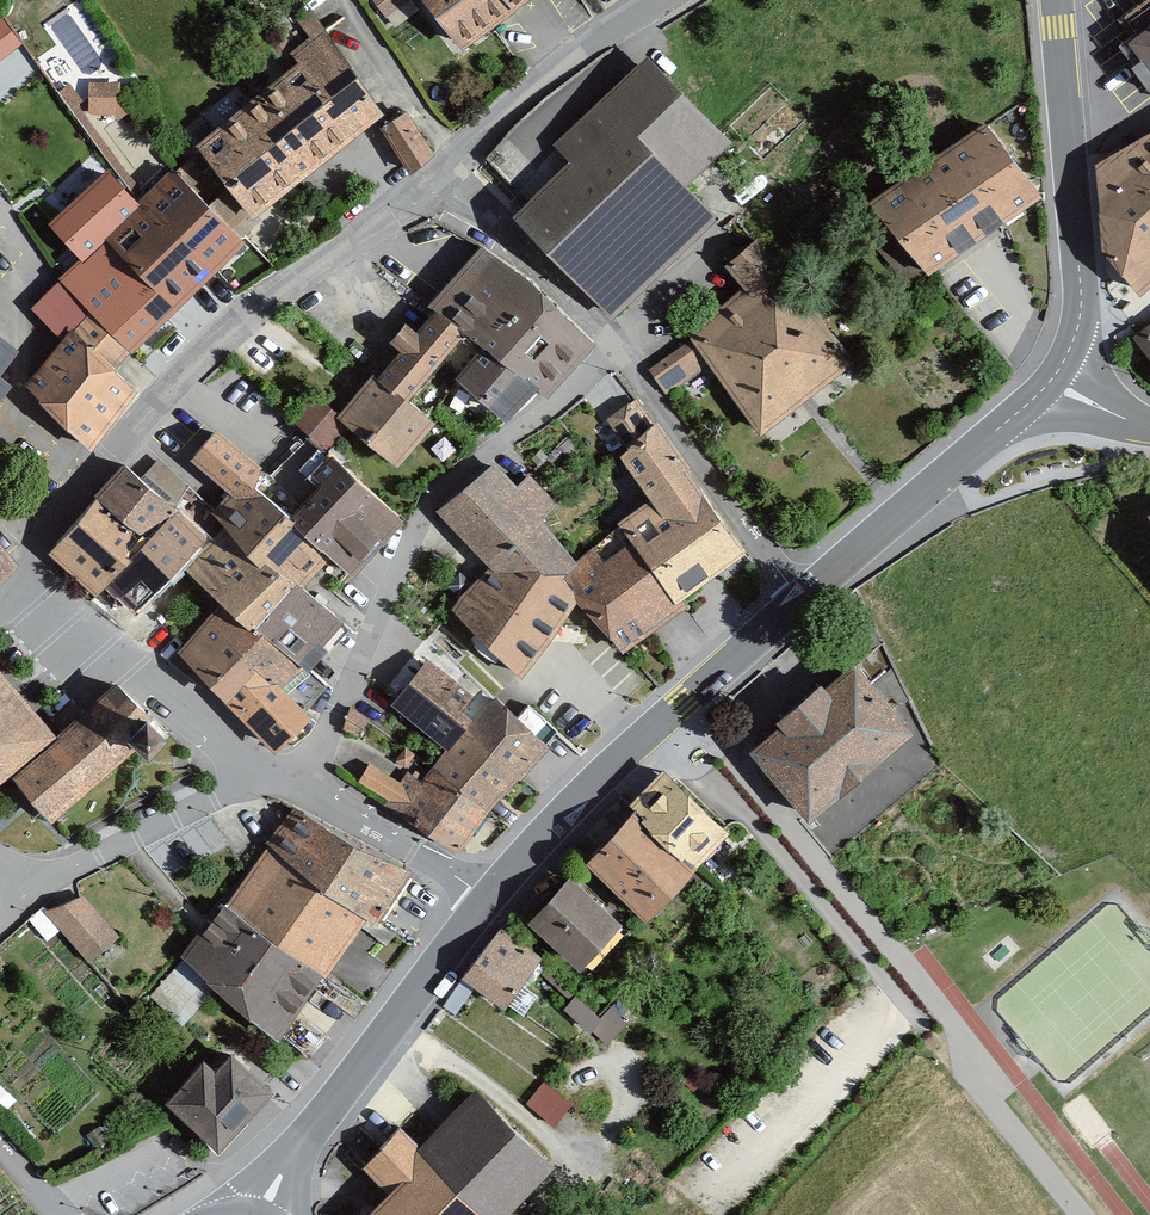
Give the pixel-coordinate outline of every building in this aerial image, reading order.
[(416,0),(376,0),(372,3),(391,26),(419,4),(416,0)] [(419,4),(458,52),(509,12),(497,0),(416,0),(419,4)] [(509,12),(529,0),(497,0),(509,12)] [(1111,25),(1149,78),(1149,0),(1145,0),(1111,25)] [(384,118),(307,15),(277,37),(300,68),(191,149),(245,221),(384,118)] [(0,21),(0,66),(22,47),(2,19),(0,21)] [(606,318),(713,217),(681,184),(725,143),(658,72),(642,55),(549,143),(564,159),(506,213),(606,318)] [(427,162),(398,124),(373,144),(402,182),(427,162)] [(981,125),(868,202),(918,275),(983,230),(1031,198),(981,125)] [(1096,166),(1102,252),(1142,298),(1149,290),(1149,133),(1096,166)] [(245,249),(169,172),(28,308),(57,337),(80,315),(123,360),(127,363),(245,249)] [(757,240),(722,264),(742,293),(685,333),(693,344),(709,367),(750,426),(797,393),(848,358),(784,265),(778,269),(757,240)] [(421,307),(427,311),(458,335),(476,350),(489,361),(530,315),(533,306),(534,294),(530,286),(473,246),(421,307)] [(591,345),(530,286),(534,294),(533,306),(530,315),(489,361),(525,388),(543,398),(591,345)] [(373,371),(367,378),(403,405),(458,335),(427,311),(407,332),(395,323),(381,342),(389,351),(373,371)] [(80,315),(57,337),(26,388),(84,451),(133,391),(111,374),(123,360),(80,315)] [(1129,339),(1149,367),(1149,323),(1129,339)] [(651,369),(669,394),(709,367),(693,344),(651,369)] [(489,361),(476,350),(455,376),(498,415),(525,388),(489,361)] [(367,378),(333,416),(343,426),(393,472),(431,426),(403,405),(367,378)] [(313,397),(289,421),(318,451),(322,447),(343,426),(333,416),(313,397)] [(613,522),(619,533),(673,606),(744,557),(655,424),(646,428),(633,406),(608,421),(626,451),(618,456),(645,502),(613,522)] [(223,491),(203,512),(220,528),(282,584),(294,594),(326,560),(251,487),(265,475),(195,416),(166,444),(223,491)] [(396,524),(306,445),(272,480),(265,475),(251,487),(326,560),(348,579),(396,524)] [(152,460),(136,480),(172,517),(189,492),(152,460)] [(508,488),(489,465),(431,515),(482,574),(555,574),(574,565),(537,523),(556,506),(526,472),(508,488)] [(126,470),(96,505),(137,541),(102,584),(135,611),(194,539),(172,517),(136,480),(126,470)] [(96,505),(49,561),(90,600),(102,584),(137,541),(96,505)] [(220,528),(177,568),(210,603),(237,625),(282,584),(220,528)] [(555,574),(572,603),(619,654),(679,614),(673,606),(619,533),(574,565),(555,574)] [(555,574),(482,574),(447,612),(518,678),(572,603),(555,574)] [(282,584),(237,625),(268,650),(293,668),(334,624),(294,594),(282,584)] [(210,603),(166,658),(224,704),(268,650),(237,625),(210,603)] [(224,704),(273,749),(301,715),(282,698),(304,676),(293,668),(268,650),(224,704)] [(908,731),(846,659),(743,749),(805,820),(908,731)] [(425,666),(394,704),(438,739),(469,701),(425,666)] [(48,739),(6,778),(46,821),(139,736),(148,746),(167,729),(117,676),(48,739)] [(6,778),(48,739),(0,683),(0,782),(6,778)] [(491,697),(429,766),(481,810),(544,748),(491,697)] [(481,810),(429,766),(412,793),(369,766),(356,786),(455,855),(481,810)] [(630,806),(634,811),(695,873),(729,835),(663,771),(630,806)] [(258,846),(267,851),(362,921),(371,929),(399,869),(290,810),(258,846)] [(634,811),(584,860),(645,922),(695,873),(634,811)] [(250,875),(226,910),(323,977),(362,921),(267,851),(250,875)] [(563,879),(523,921),(575,969),(615,927),(563,879)] [(82,901),(38,912),(84,967),(114,939),(82,901)] [(217,904),(172,962),(262,1035),(271,1043),(323,977),(226,910),(217,904)] [(499,930),(460,976),(501,1011),(540,964),(499,930)] [(205,1073),(191,1060),(153,1103),(213,1156),(269,1093),(237,1064),(223,1053),(205,1073)] [(560,1122),(576,1099),(546,1078),(529,1101),(560,1122)] [(356,1214),(489,1214),(542,1163),(474,1094),(416,1151),(395,1129),(352,1171),(376,1195),(356,1214)]
